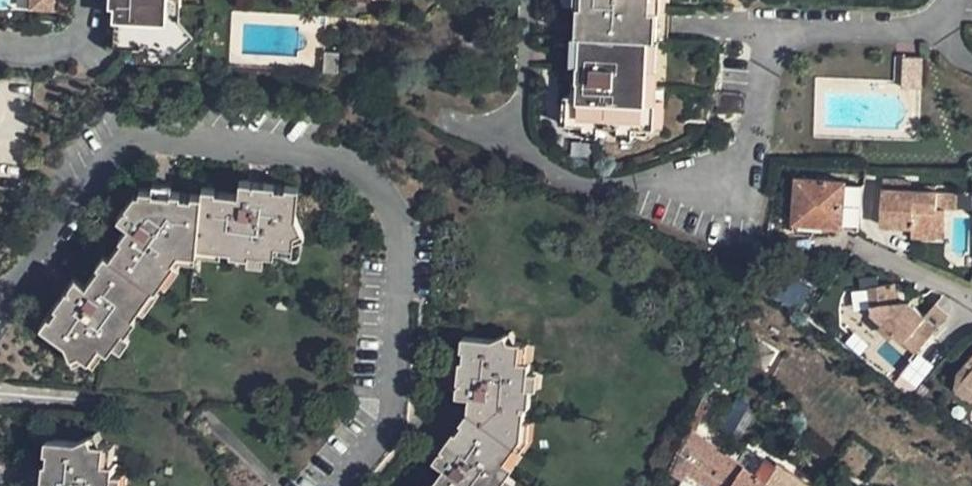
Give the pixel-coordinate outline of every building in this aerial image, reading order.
[(31,12),(54,13),(54,0),(32,0),(31,12)] [(110,8),(115,8),(115,21),(118,21),(119,0),(111,0),(110,8)] [(118,21),(117,49),(174,51),(175,19),(168,19),(169,0),(119,0),(118,21)] [(580,131),(589,131),(603,132),(624,132),(637,133),(647,133),(648,105),(653,105),(654,73),(651,73),(651,43),(647,43),(648,15),(650,15),(651,0),(590,0),(589,15),(588,44),(587,73),(582,73),(581,88),(577,88),(576,103),(581,103),(580,131)] [(590,0),(578,0),(577,14),(589,15),(590,0)] [(650,15),(660,15),(661,15),(662,0),(651,0),(650,15)] [(648,15),(647,43),(651,43),(658,43),(660,15),(650,15),(648,15)] [(175,19),(174,51),(174,54),(177,54),(196,36),(182,20),(175,19)] [(575,43),(575,73),(582,73),(587,73),(588,44),(575,43)] [(651,43),(651,73),(654,73),(663,73),(664,44),(658,43),(651,43)] [(327,52),(327,72),(340,72),(341,52),(327,52)] [(901,59),(900,89),(919,90),(920,60),(901,59)] [(569,103),(568,130),(575,131),(580,131),(581,103),(576,103),(569,103)] [(660,134),(662,105),(653,105),(648,105),(647,133),(653,134),(660,134)] [(588,141),(603,142),(603,132),(589,131),(580,131),(575,131),(575,138),(588,138),(588,141)] [(637,133),(624,132),(623,143),(636,143),(636,140),(652,141),(653,134),(647,133),(637,133)] [(847,187),(847,185),(821,184),(821,174),(799,173),(796,227),(861,230),(863,188),(847,187)] [(71,341),(79,355),(86,352),(93,357),(104,343),(112,349),(115,352),(121,345),(118,343),(128,330),(133,334),(145,319),(142,316),(147,310),(144,307),(160,288),(164,291),(169,285),(165,282),(181,263),(179,261),(185,253),(206,255),(206,250),(231,252),(231,257),(241,257),(241,261),(259,262),(259,255),(276,256),(276,260),(285,260),(285,257),(285,247),(305,248),(305,239),(313,235),(306,220),(308,189),(278,186),(277,194),(264,193),(264,185),(250,184),(249,197),(225,196),(224,192),(212,192),(212,198),(147,193),(145,201),(139,210),(135,208),(128,217),(138,225),(107,267),(111,269),(98,286),(85,278),(77,288),(84,293),(78,302),(70,296),(48,324),(71,341)] [(278,186),(264,185),(264,193),(277,194),(278,186)] [(883,194),(882,229),(913,231),(913,241),(935,242),(936,233),(944,233),(945,213),(938,213),(938,196),(883,194)] [(938,213),(945,213),(954,213),(955,196),(938,196),(938,213)] [(316,242),(313,235),(305,239),(305,248),(316,242)] [(285,247),(285,257),(305,257),(305,248),(285,247)] [(206,259),(231,261),(231,257),(231,252),(206,250),(206,255),(206,259)] [(181,263),(186,267),(189,265),(205,266),(206,259),(206,255),(185,253),(179,261),(181,263)] [(259,262),(258,267),(275,268),(276,260),(276,256),(259,255),(259,262)] [(169,285),(173,288),(188,269),(186,267),(181,263),(165,282),(169,285)] [(779,296),(787,281),(763,269),(759,284),(759,287),(779,296)] [(793,303),(805,312),(816,285),(790,273),(787,281),(779,296),(790,300),(793,303)] [(77,288),(70,296),(78,302),(84,293),(77,288)] [(152,313),(168,294),(164,291),(160,288),(144,307),(147,310),(152,313)] [(893,309),(892,290),(868,291),(869,318),(880,328),(877,332),(889,343),(893,339),(915,356),(946,320),(933,309),(922,321),(912,313),(905,319),(893,309)] [(862,322),(875,334),(877,332),(880,328),(869,318),(868,291),(859,291),(862,322)] [(795,328),(804,315),(787,301),(778,314),(795,328)] [(905,319),(912,313),(907,309),(893,309),(905,319)] [(121,345),(128,351),(137,338),(133,334),(128,330),(118,343),(121,345)] [(518,333),(510,336),(513,345),(521,346),(518,333)] [(441,471),(431,485),(506,485),(508,483),(511,485),(516,477),(513,475),(505,469),(517,453),(523,444),(524,426),(527,427),(529,410),(533,410),(535,394),(529,393),(530,378),(533,378),(535,366),(531,365),(521,364),(521,346),(513,345),(510,336),(491,342),(465,338),(461,371),(472,373),(471,385),(460,384),(458,400),(470,402),(468,417),(449,442),(457,448),(451,458),(442,452),(433,465),(441,471)] [(93,357),(101,364),(112,349),(104,343),(93,357)] [(533,347),(521,346),(521,364),(531,365),(533,347)] [(79,355),(82,363),(93,357),(86,352),(79,355)] [(899,377),(912,388),(928,369),(915,358),(899,377)] [(968,360),(957,374),(957,385),(971,397),(971,384),(964,377),(971,368),(971,363),(968,360)] [(461,371),(460,384),(471,385),(472,373),(461,371)] [(535,394),(539,394),(541,378),(533,378),(530,378),(529,393),(535,394)] [(708,403),(716,407),(721,395),(714,391),(708,403)] [(706,485),(814,485),(792,473),(791,475),(775,465),(766,479),(713,445),(712,446),(702,441),(716,407),(708,403),(693,435),(689,444),(679,469),(706,485)] [(524,426),(523,444),(517,453),(525,458),(531,449),(534,428),(527,427),(524,426)] [(99,430),(92,434),(96,444),(106,444),(99,430)] [(113,476),(118,476),(118,465),(114,464),(104,464),(106,444),(96,444),(92,434),(80,440),(49,437),(45,472),(44,485),(112,485),(113,476)] [(442,452),(451,458),(457,448),(449,442),(442,452)] [(116,446),(106,444),(104,464),(114,464),(116,446)] [(505,469),(513,475),(525,458),(517,453),(505,469)] [(113,476),(112,485),(125,485),(126,477),(118,476),(113,476)]
